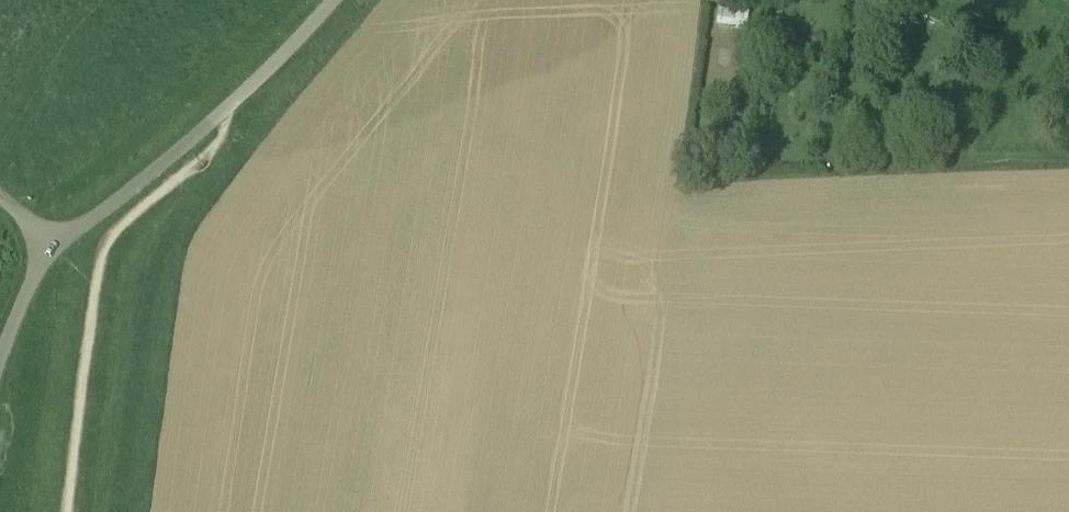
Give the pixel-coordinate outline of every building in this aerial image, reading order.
[(749,27),(749,8),(718,7),(718,26),(749,27)] [(909,32),(896,29),(894,38),(907,42),(909,32)]
